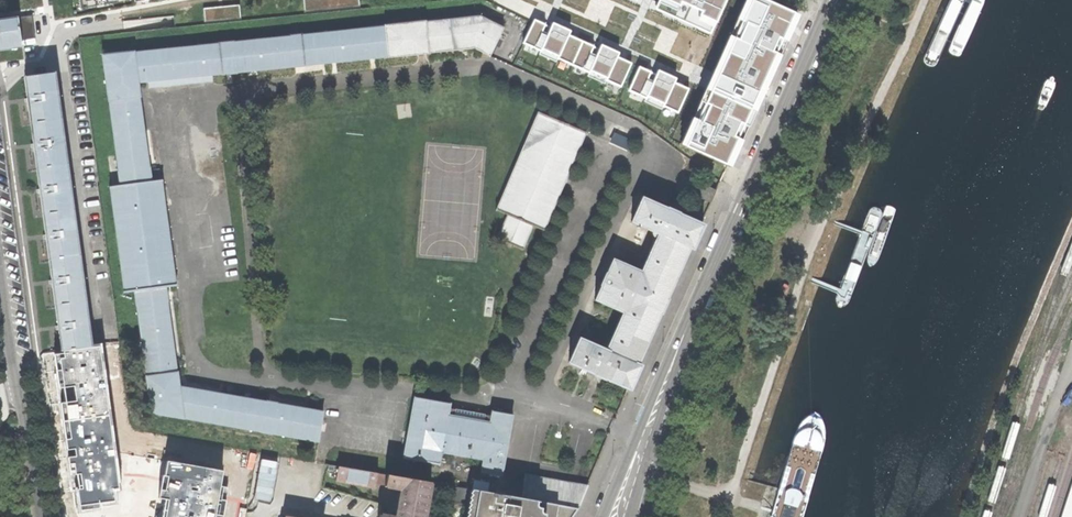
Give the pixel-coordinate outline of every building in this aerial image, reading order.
[(82,10),(98,7),(98,10),(114,7),(114,3),(130,0),(80,0),(82,10)] [(306,11),(360,5),(359,0),(305,0),(306,11)] [(651,8),(708,34),(723,0),(655,0),(651,8)] [(759,0),(740,0),(731,20),(739,24),(733,40),(725,36),(710,67),(710,69),(762,92),(795,16),(759,0)] [(925,57),(924,61),(925,65),(929,67),(934,66),(937,61),(965,0),(950,0),(925,57)] [(950,48),(949,51),(951,55),(955,57),(959,56),(962,52),(984,2),(984,0),(971,0),(950,48)] [(241,4),(206,7),(207,20),(242,17),(241,4)] [(118,185),(150,181),(149,168),(148,168),(140,98),(140,97),(139,83),(221,74),(222,75),(237,74),(237,73),(294,67),(294,68),(305,67),(305,66),(388,57),(388,58),(428,54),(428,53),(474,48),(490,56),(504,28),(480,17),(425,22),(425,21),(385,26),(301,35),(301,34),(291,35),(291,36),(234,42),(234,41),(219,43),(136,52),(135,51),(102,55),(109,102),(118,172),(117,172),(118,185)] [(521,42),(570,64),(581,40),(566,34),(568,30),(549,21),(544,32),(540,31),(543,23),(531,18),(521,42)] [(10,50),(10,45),(20,44),(17,19),(3,21),(0,21),(0,52),(10,50)] [(581,40),(570,64),(618,86),(629,62),(616,56),(617,52),(598,43),(592,55),(588,53),(591,45),(581,40)] [(637,65),(625,90),(675,112),(686,88),(672,82),(674,78),(654,69),(650,79),(645,78),(649,71),(637,65)] [(726,169),(762,92),(710,67),(694,102),(703,106),(695,123),(688,119),(675,145),(726,169)] [(58,328),(61,350),(86,346),(85,337),(89,337),(86,311),(81,311),(79,292),(83,291),(80,266),(75,266),(73,246),(77,246),(74,220),(69,220),(66,200),(71,200),(68,174),(63,175),(60,155),(65,155),(61,129),(57,129),(54,110),(59,109),(55,83),(51,84),(49,73),(25,77),(28,102),(34,146),(40,191),(46,238),(52,282),(58,328)] [(508,216),(533,227),(544,231),(586,133),(538,112),(496,211),(508,216)] [(134,291),(165,287),(176,286),(176,284),(174,284),(161,182),(162,182),(161,179),(150,181),(118,185),(109,186),(109,188),(110,188),(123,290),(123,291),(123,293),(134,291)] [(702,185),(697,196),(711,202),(716,191),(702,185)] [(579,340),(569,363),(594,374),(594,375),(598,377),(604,380),(605,379),(630,390),(640,367),(640,366),(663,315),(664,315),(670,301),(669,301),(691,249),(692,250),(703,226),(677,215),(677,214),(667,209),(667,210),(642,199),(631,223),(653,233),(652,234),(653,237),(656,238),(641,273),(613,261),(607,275),(606,275),(601,286),(601,287),(595,301),(623,314),(608,348),(605,347),(603,347),(601,347),(600,349),(579,340)] [(867,212),(837,293),(835,297),(835,302),(838,307),(845,305),(851,297),(882,214),(880,208),(873,207),(867,212)] [(523,250),(533,227),(508,216),(497,239),(523,250)] [(874,248),(871,251),(852,300),(851,306),(852,308),(855,307),(860,302),(880,253),(878,250),(874,248)] [(167,301),(165,287),(134,291),(135,306),(136,306),(146,376),(145,376),(150,413),(184,419),(185,418),(318,443),(322,411),(277,403),(266,401),(266,402),(179,386),(177,372),(176,372),(166,302),(167,301)] [(91,514),(94,516),(229,516),(230,513),(119,494),(104,365),(73,369),(91,514)] [(482,460),(480,473),(501,477),(513,416),(492,412),(489,423),(447,416),(450,404),(414,398),(413,402),(403,455),(403,458),(439,465),(441,452),(482,460)] [(336,480),(338,466),(328,465),(324,487),(334,489),(336,480)] [(377,473),(338,466),(336,480),(375,487),(376,482),(377,473)] [(386,475),(377,473),(376,482),(385,484),(386,475)] [(523,488),(521,499),(577,509),(587,486),(526,474),(523,488)] [(386,475),(385,484),(385,486),(397,488),(399,487),(401,491),(396,516),(395,516),(424,516),(426,507),(430,483),(386,475)] [(489,483),(473,481),(471,490),(473,490),(487,493),(489,483)] [(1061,516),(1071,516),(1071,485),(1061,516)] [(509,497),(521,499),(523,488),(511,486),(509,497)] [(470,506),(473,490),(471,490),(458,487),(454,503),(470,506)] [(473,490),(470,506),(468,516),(572,516),(577,509),(521,499),(509,497),(487,493),(473,490)]
